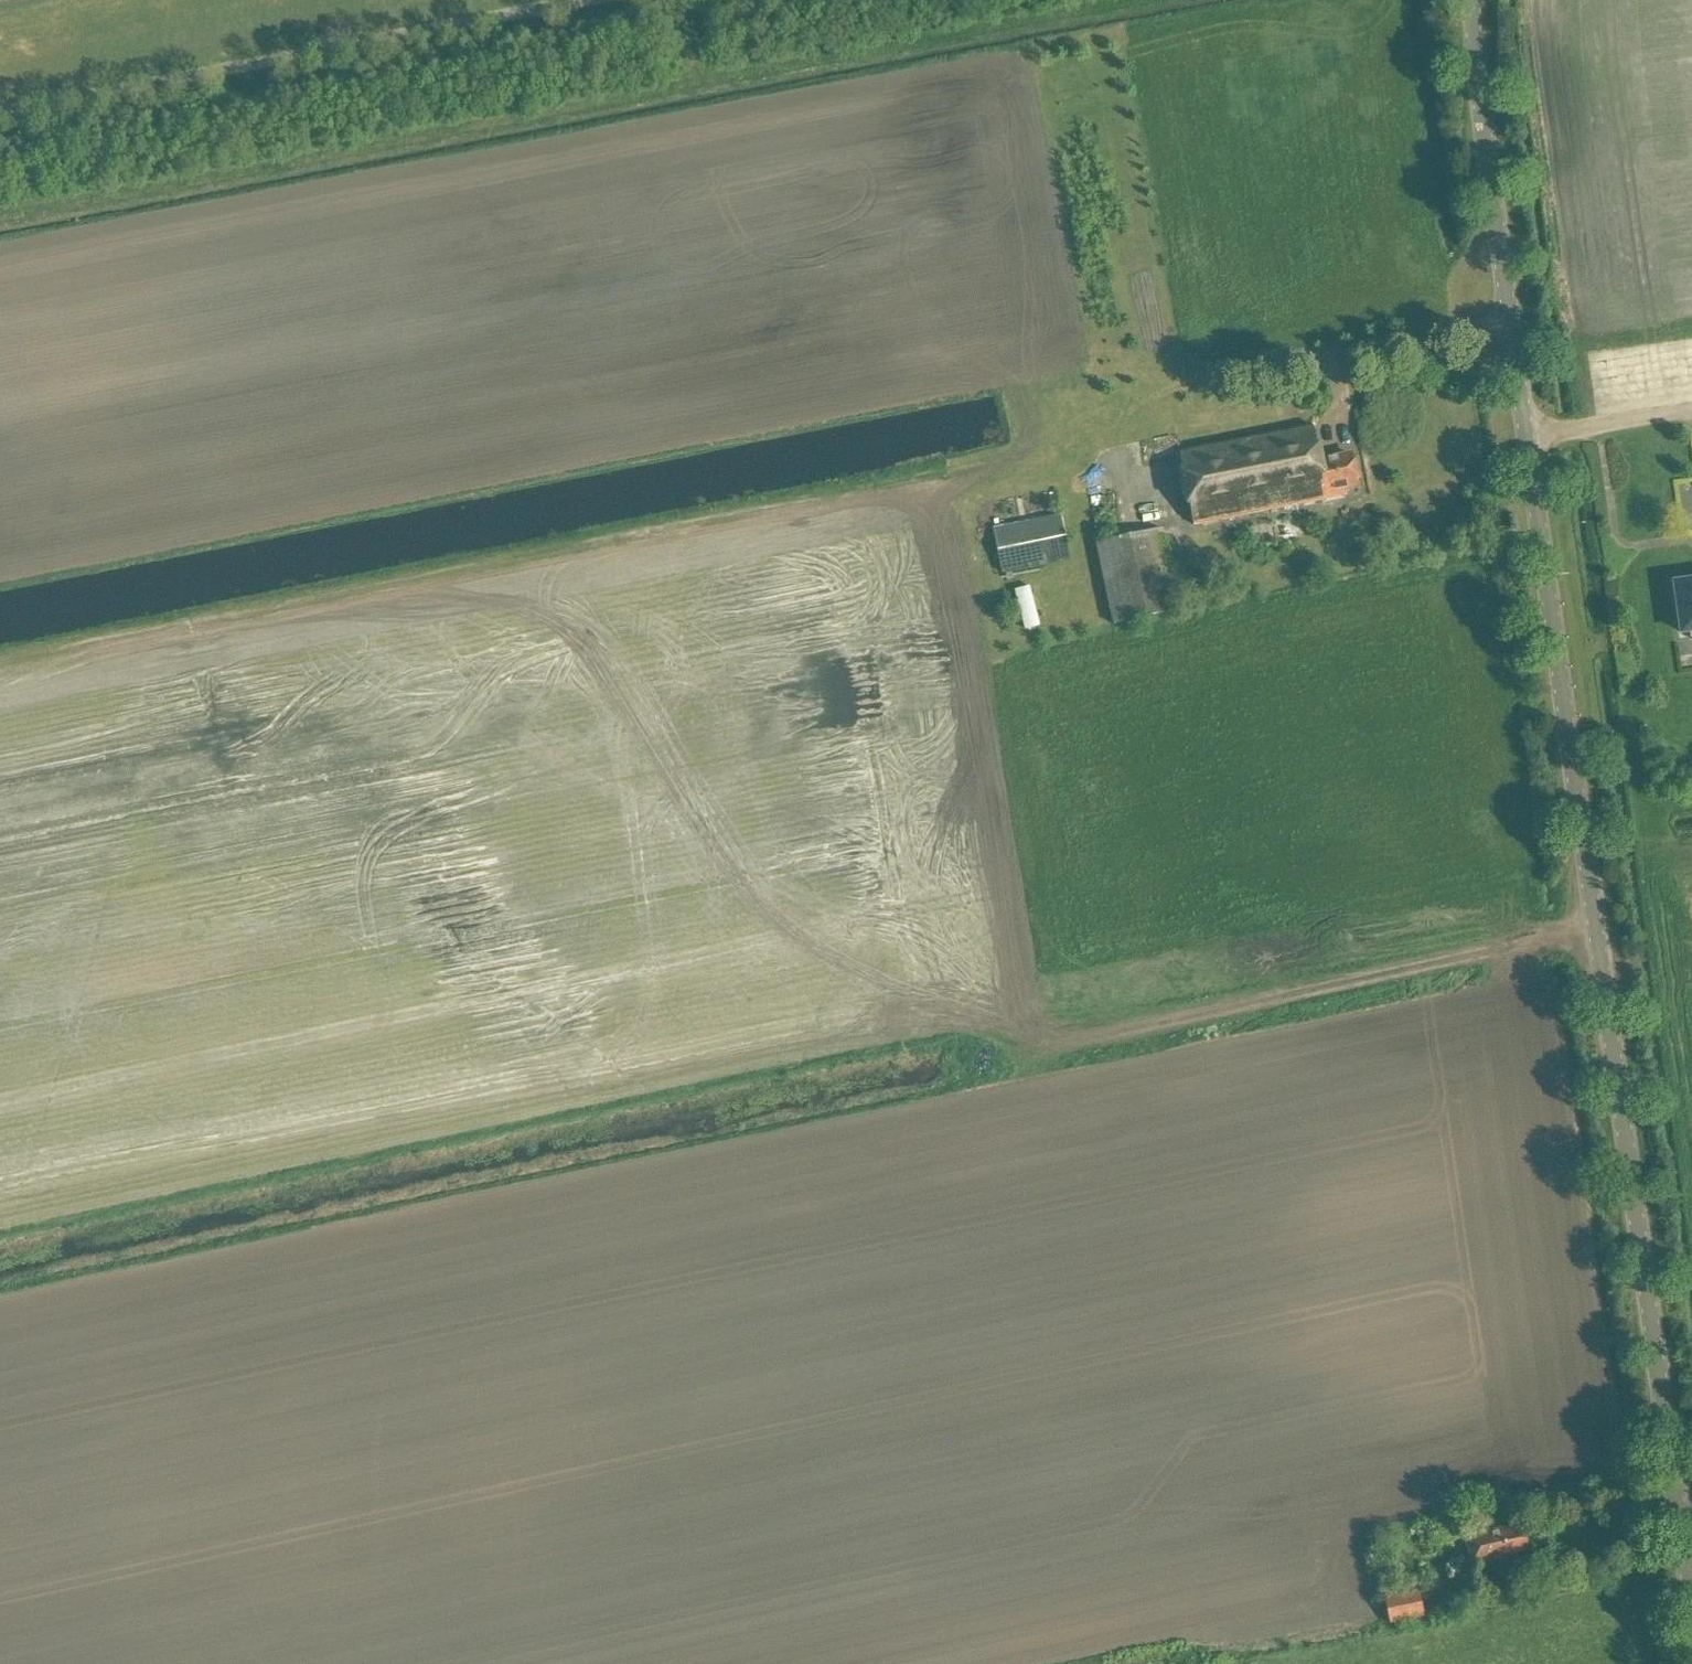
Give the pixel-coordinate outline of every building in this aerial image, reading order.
[(1344,491),(1358,488),(1352,458),(1320,465),(1312,428),(1181,454),(1195,527),(1345,498),(1344,491)] [(1069,561),(1061,515),(995,528),(1002,575),(1069,561)] [(1113,626),(1180,612),(1163,532),(1096,547),(1113,626)] [(1672,584),(1679,638),(1690,637),(1691,640),(1691,641),(1691,581),(1672,584)] [(1018,590),(1030,631),(1046,627),(1034,586),(1018,590)] [(1507,1558),(1529,1554),(1524,1530),(1508,1533),(1507,1529),(1465,1539),(1472,1570),(1508,1562),(1507,1558)] [(1425,1619),(1419,1592),(1385,1600),(1390,1627),(1425,1619)]
